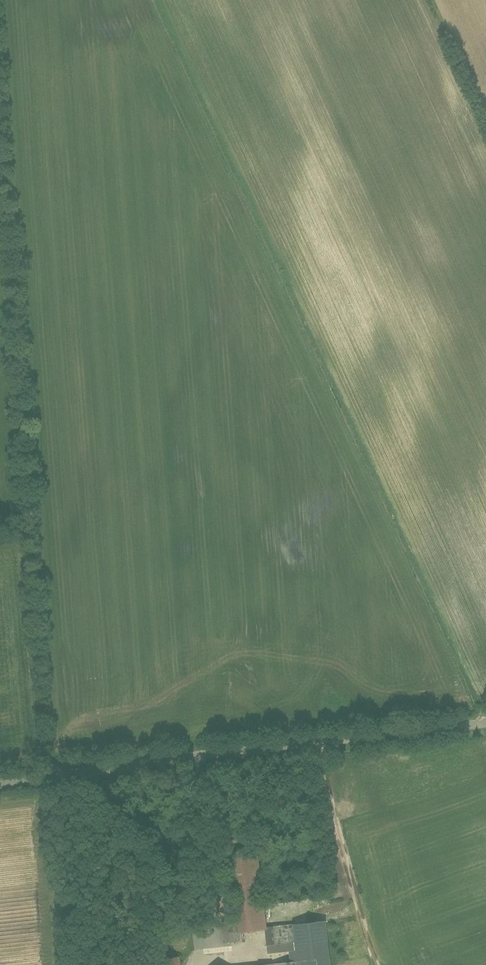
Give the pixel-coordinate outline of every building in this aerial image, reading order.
[(228,851),(236,932),(263,929),(265,929),(265,926),(257,848),(228,851)] [(325,920),(265,926),(265,929),(263,929),(265,953),(287,950),(288,962),(255,964),(329,964),(325,920)] [(228,942),(244,941),(243,931),(227,932),(228,942)] [(178,956),(159,958),(160,964),(180,964),(178,956)]
